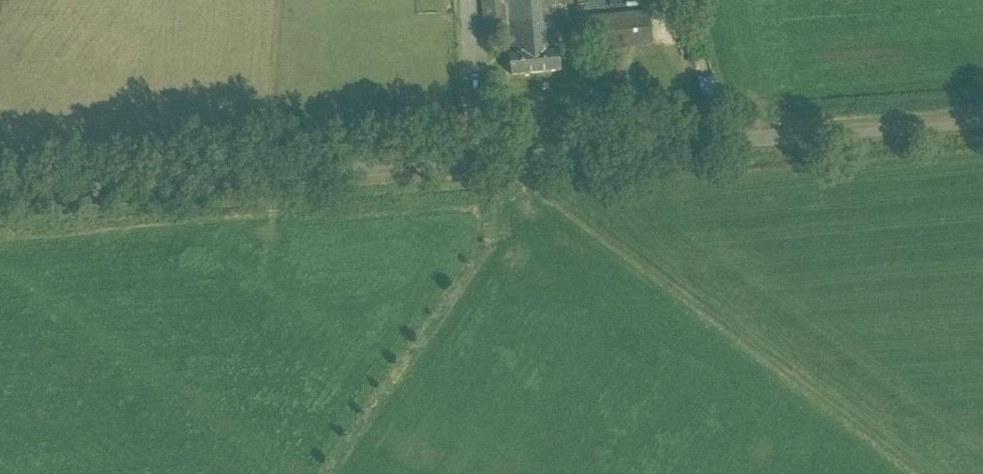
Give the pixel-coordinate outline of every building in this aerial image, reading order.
[(487,35),(489,35),(511,33),(507,0),(484,0),(487,35)] [(566,0),(507,0),(511,33),(513,55),(509,56),(511,76),(561,71),(559,52),(569,51),(569,54),(653,47),(650,11),(568,19),(566,0)]
